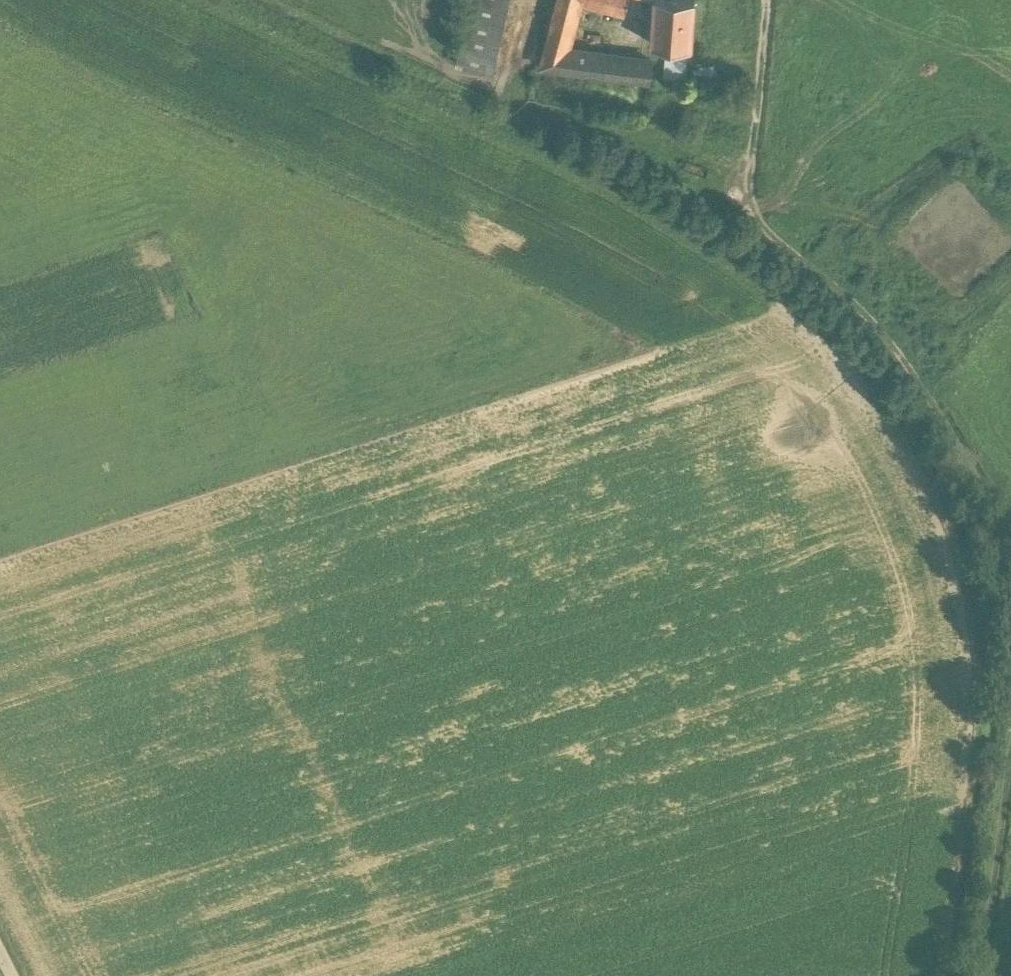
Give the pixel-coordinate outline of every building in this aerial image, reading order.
[(460,63),(494,71),(509,0),(472,0),(460,63)] [(609,5),(626,9),(628,0),(610,0),(609,5)] [(651,42),(691,45),(694,0),(654,0),(651,42)] [(606,53),(566,47),(575,12),(555,7),(539,66),(603,75),(606,53)] [(650,59),(607,52),(606,53),(603,75),(647,81),(650,59)] [(687,55),(665,54),(664,77),(686,78),(687,55)]
